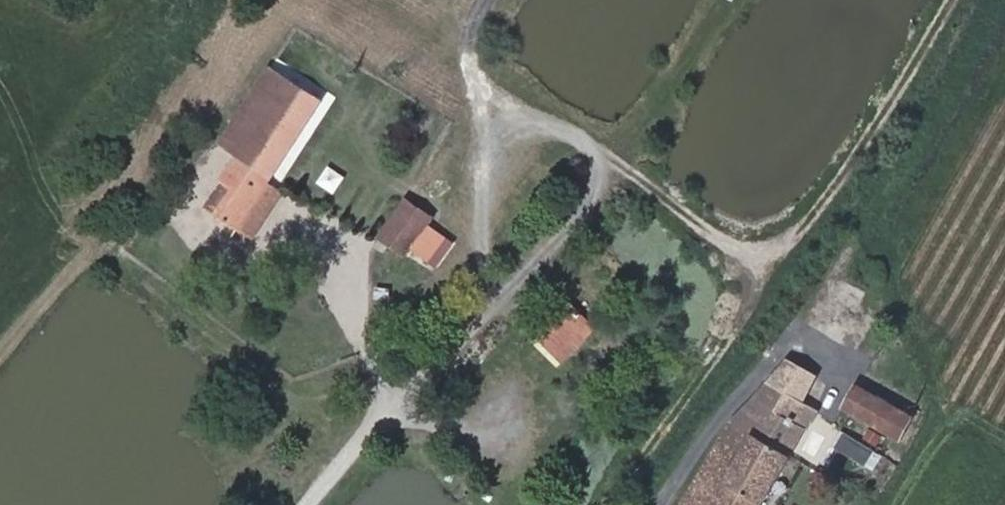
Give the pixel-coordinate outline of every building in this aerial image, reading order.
[(245,178),(226,209),(238,218),(247,223),(250,226),(283,174),(333,98),(282,63),(232,142),(249,153),(236,173),(239,174),(245,178)] [(325,199),(334,179),(315,170),(306,189),(325,199)] [(239,174),(219,205),(226,209),(245,178),(239,174)] [(283,174),(250,226),(257,230),(292,179),(283,174)] [(389,233),(413,253),(439,220),(415,200),(389,233)] [(239,234),(247,223),(238,218),(231,227),(239,234)] [(572,301),(530,335),(556,366),(597,331),(572,301)] [(825,373),(797,354),(773,377),(809,397),(825,373)] [(739,409),(679,504),(781,504),(839,414),(809,397),(773,377),(739,409)] [(856,384),(839,415),(900,447),(916,416),(856,384)] [(866,488),(883,451),(840,433),(824,469),(866,488)]
